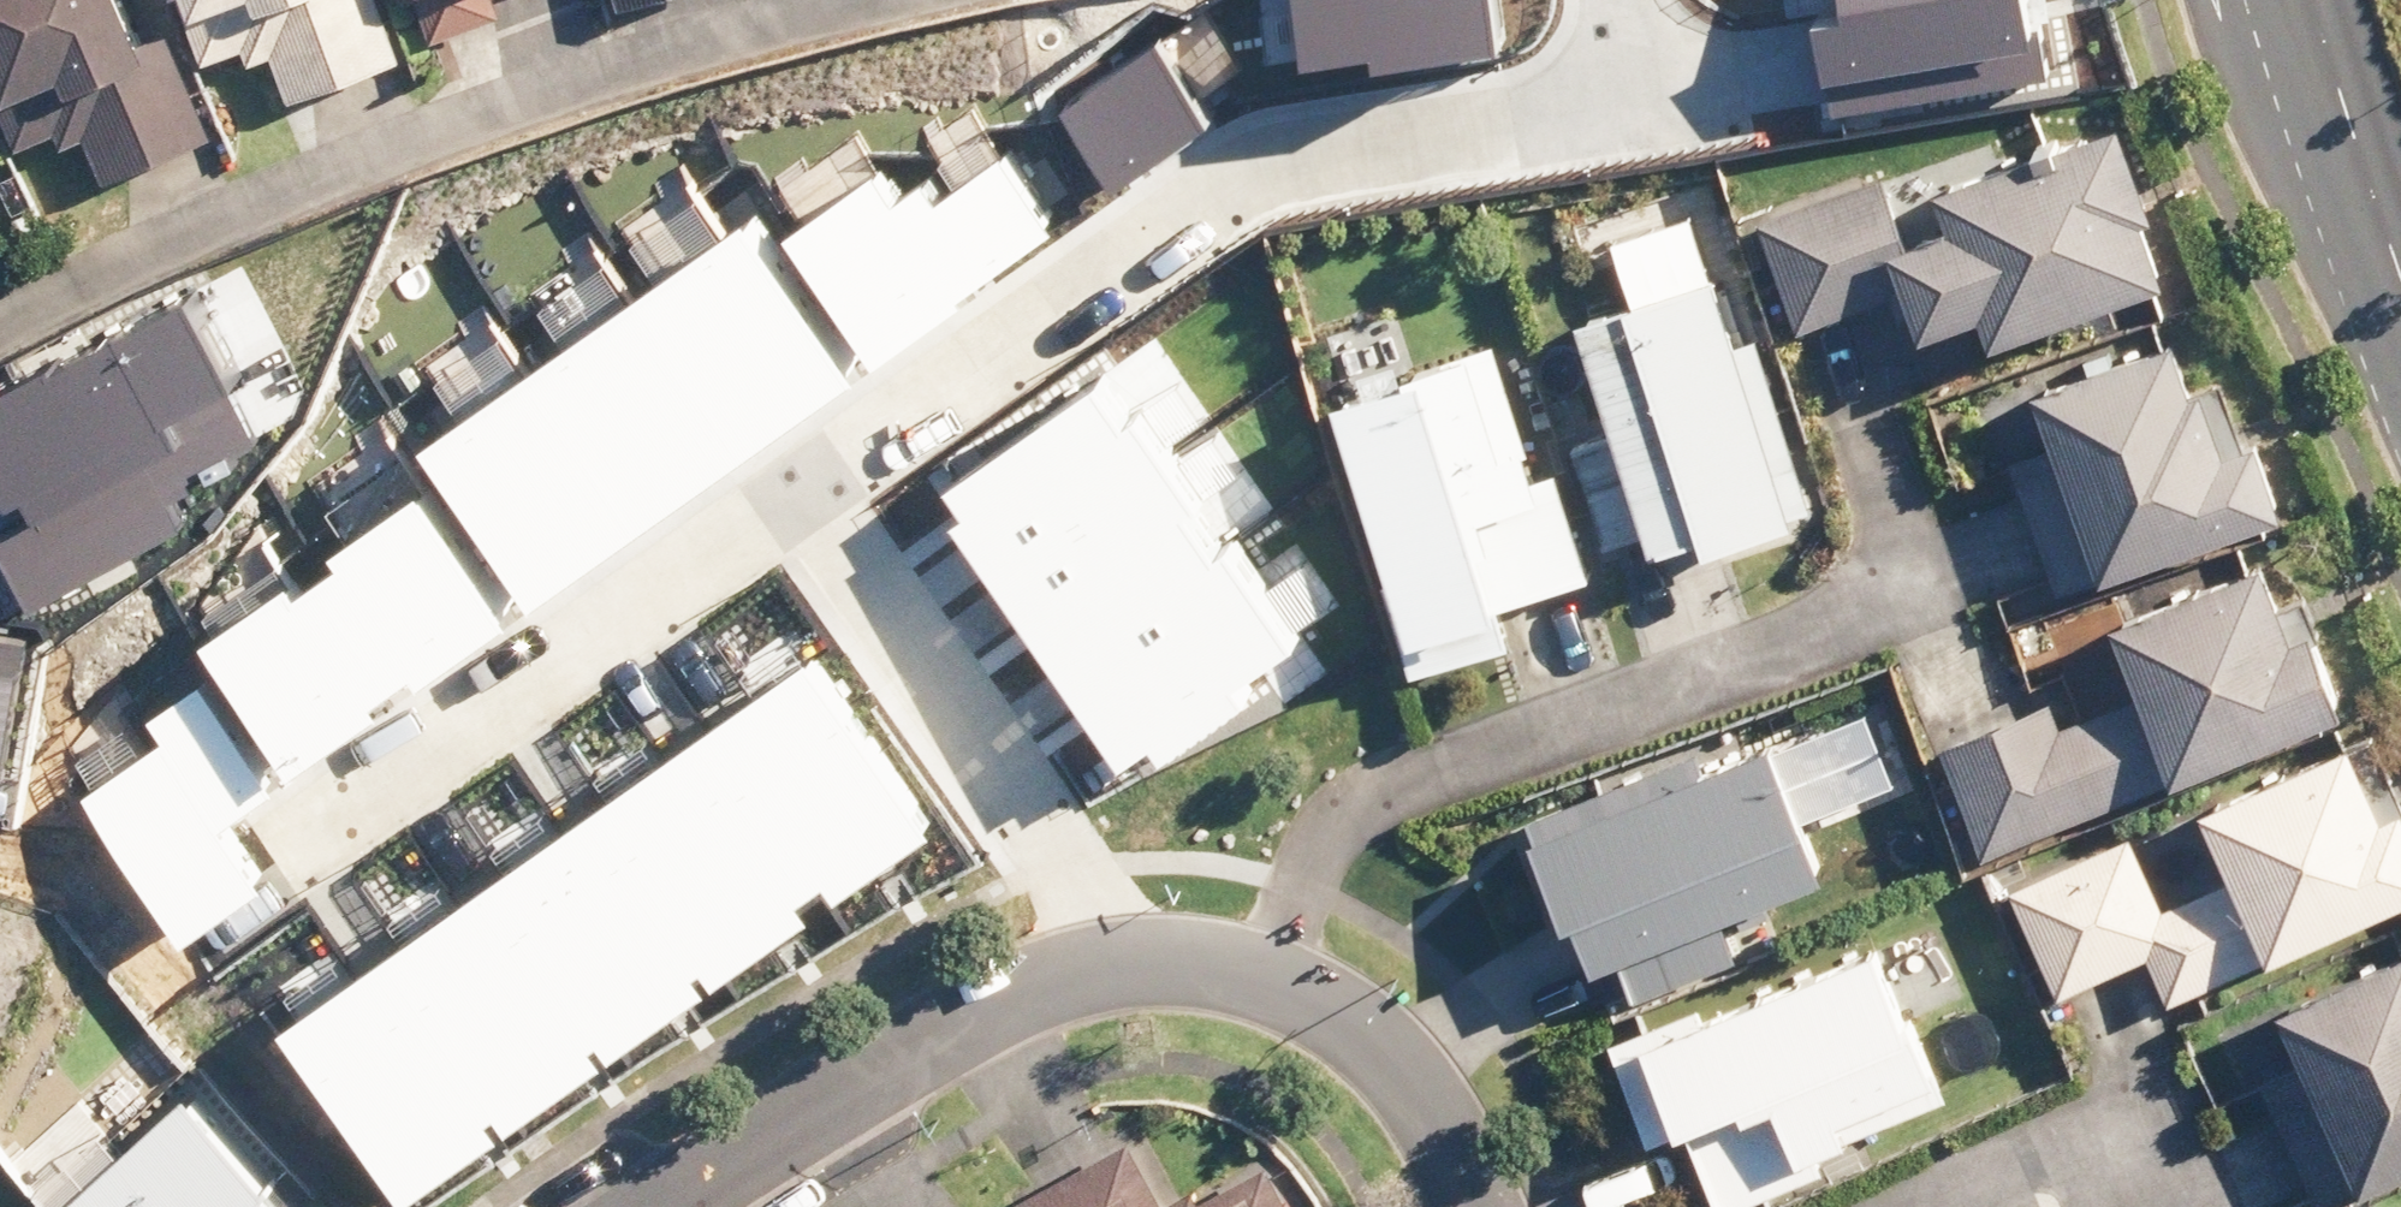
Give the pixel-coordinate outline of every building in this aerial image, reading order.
[(12,149),(50,133),(58,152),(82,141),(99,181),(209,135),(151,0),(123,0),(119,2),(118,0),(0,0),(0,120),(12,149)] [(399,61),(376,0),(173,0),(197,65),(237,51),(242,67),(271,56),(288,102),(399,61)] [(616,12),(651,0),(612,0),(616,12)] [(1301,69),(1369,60),(1371,75),(1494,59),(1486,0),(1291,0),(1301,69)] [(1841,30),(1809,30),(1827,120),(2044,84),(2039,33),(2024,39),(2019,0),(1837,0),(1841,30)] [(1208,128),(1154,47),(1055,113),(1110,194),(1208,128)] [(1976,342),(2166,274),(2110,120),(2045,144),(2051,162),(2026,171),(2022,160),(1923,196),(1936,233),(1907,243),(1881,171),(1750,218),(1791,331),(1890,295),(1906,339),(1966,317),(1976,342)] [(862,367),(1057,233),(1005,159),(933,208),(919,188),(900,202),(879,172),(776,243),(862,367)] [(1809,516),(1713,207),(1639,230),(1660,296),(1595,316),(1634,441),(1598,453),(1626,540),(1667,528),(1671,542),(1712,530),(1716,545),(1809,516)] [(842,378),(736,227),(412,454),(519,604),(842,378)] [(0,402),(0,512),(11,534),(0,539),(0,567),(26,616),(184,534),(165,497),(253,451),(178,309),(0,402)] [(1398,321),(1332,338),(1347,393),(1320,400),(1403,677),(1502,646),(1492,607),(1590,582),(1561,469),(1533,476),(1498,341),(1409,364),(1398,321)] [(2055,594),(2281,506),(2255,438),(2218,452),(2192,384),(2180,389),(2161,339),(2024,393),(2028,402),(1988,417),(2019,496),(1943,526),(1975,607),(2049,579),(2055,594)] [(944,534),(1116,774),(1289,658),(1087,393),(936,494),(960,524),(944,534)] [(282,594),(196,652),(278,773),(501,623),(416,498),(322,560),(333,576),(290,605),(282,594)] [(1983,856),(2343,705),(2310,627),(2285,637),(2252,560),(2095,626),(2127,702),(2061,730),(2008,604),(1897,651),(1983,856)] [(26,643),(0,639),(0,810),(26,643)] [(814,662),(273,1045),(384,1206),(405,1206),(931,827),(814,662)] [(263,785),(198,689),(145,725),(159,747),(79,801),(180,949),(259,895),(253,887),(263,874),(232,829),(244,821),(233,805),(263,785)] [(1597,961),(1826,868),(1776,744),(1724,765),(1715,744),(1538,816),(1597,961)] [(2400,892),(2400,819),(2395,806),(2371,817),(2338,744),(2188,813),(2202,843),(2170,858),(2187,895),(2157,908),(2124,836),(1999,893),(2047,997),(2142,954),(2163,1000),(2400,892)] [(2400,1172),(2400,948),(2400,946),(2226,1032),(2312,1206),(2330,1206),(2400,1172)] [(1882,957),(1718,1028),(1712,1016),(1625,1054),(1669,1156),(1700,1142),(1728,1206),(1786,1206),(1836,1185),(1828,1166),(1857,1154),(1850,1136),(1943,1096),(1882,957)] [(63,1188),(80,1206),(269,1206),(298,1180),(194,1067),(63,1188)] [(1004,1196),(1010,1206),(1158,1206),(1164,1203),(1124,1131),(1004,1196)] [(1290,1203),(1271,1169),(1202,1206),(1282,1206),(1290,1203)] [(63,1188),(42,1206),(80,1206),(63,1188)]
